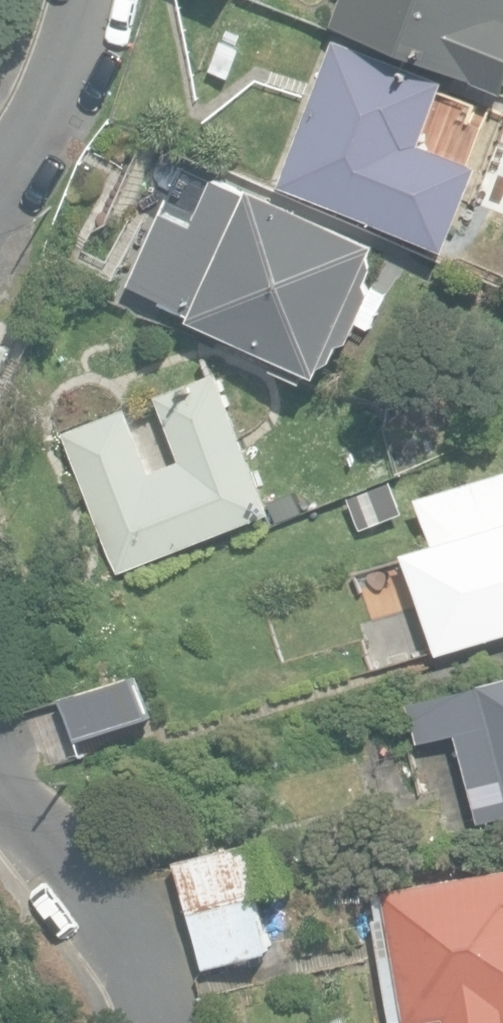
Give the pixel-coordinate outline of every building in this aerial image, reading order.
[(337,26),(502,90),(502,0),(347,0),(337,26)] [(283,186),(451,249),(482,165),(425,144),(449,79),(338,38),(283,186)] [(211,70),(232,78),(242,52),(220,44),(211,70)] [(279,370),(308,381),(313,370),(328,375),(331,364),(342,359),(349,344),(359,339),(380,292),(377,283),(383,269),(381,256),(384,246),(255,190),(253,196),(218,182),(197,227),(165,214),(134,284),(168,299),(167,303),(283,358),(279,370)] [(17,348),(0,340),(0,387),(17,348)] [(65,430),(118,572),(277,513),(224,370),(159,394),(183,459),(154,470),(130,406),(65,430)] [(422,660),(502,635),(502,477),(427,501),(439,541),(358,567),(377,629),(409,620),(422,660)] [(67,698),(81,740),(160,715),(146,673),(67,698)] [(481,820),(502,815),(502,680),(412,702),(422,743),(460,733),(481,820)] [(182,860),(212,967),(278,949),(262,891),(291,883),(277,834),(182,860)] [(451,1022),(502,1022),(502,872),(375,895),(382,935),(397,932),(401,954),(385,957),(397,1022),(449,1013),(451,1022)]
